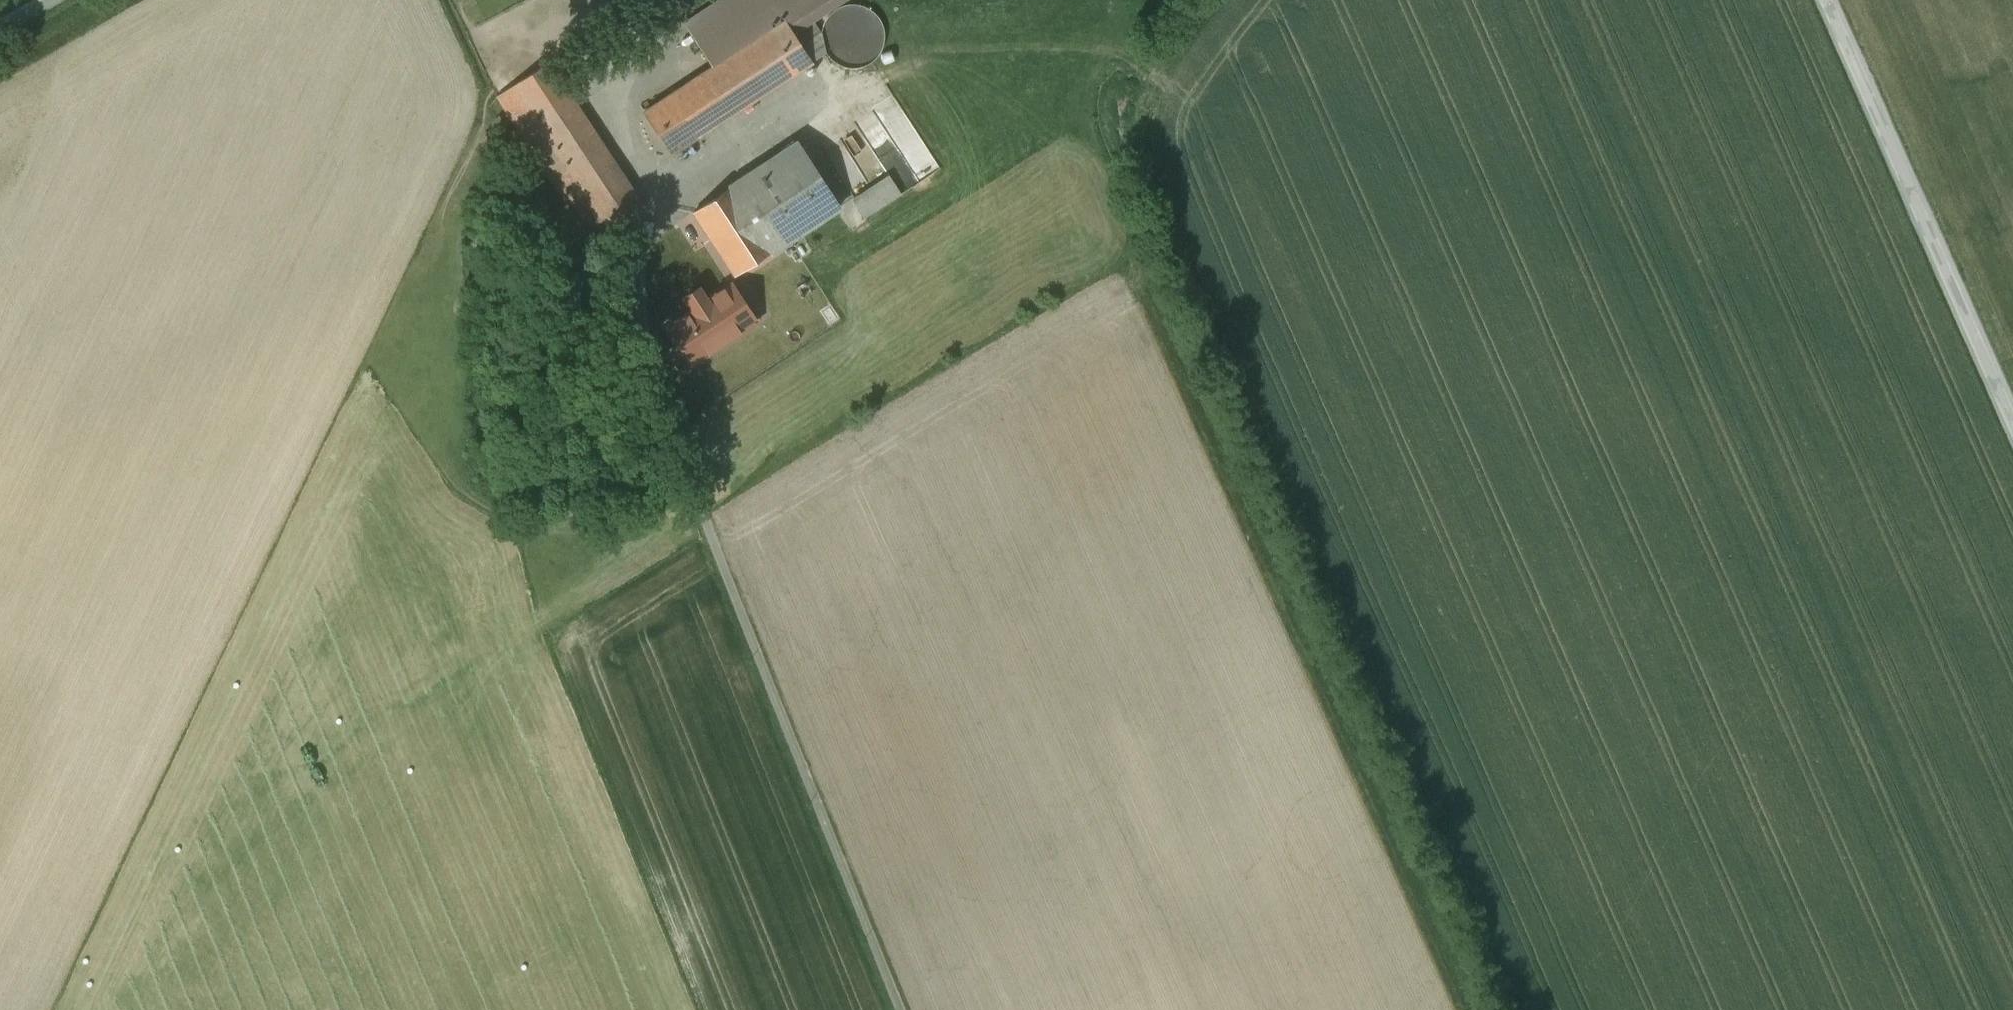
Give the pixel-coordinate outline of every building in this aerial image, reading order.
[(715,67),(786,20),(795,35),(849,0),(730,0),(689,27),(715,67)] [(883,48),(885,36),(883,24),(875,13),(865,6),(852,4),(840,7),(830,14),(823,25),(821,37),(823,50),(831,60),(841,67),(854,69),(866,66),(877,59),(883,48)] [(715,67),(644,113),(671,155),(813,63),(795,35),(786,20),(715,67)] [(619,169),(569,93),(549,63),(499,96),(523,133),(570,205),(592,239),(643,205),(619,169)] [(940,166),(897,93),(878,104),(921,177),(940,166)] [(800,146),(694,213),(731,270),(773,243),(777,249),(840,209),(800,146)] [(889,176),(854,199),(865,217),(901,194),(889,176)] [(590,241),(567,207),(553,216),(576,250),(590,241)] [(773,243),(731,270),(761,319),(804,292),(777,249),(773,243)] [(736,281),(708,296),(702,284),(680,296),(688,312),(665,324),(687,365),(760,327),(736,281)]
